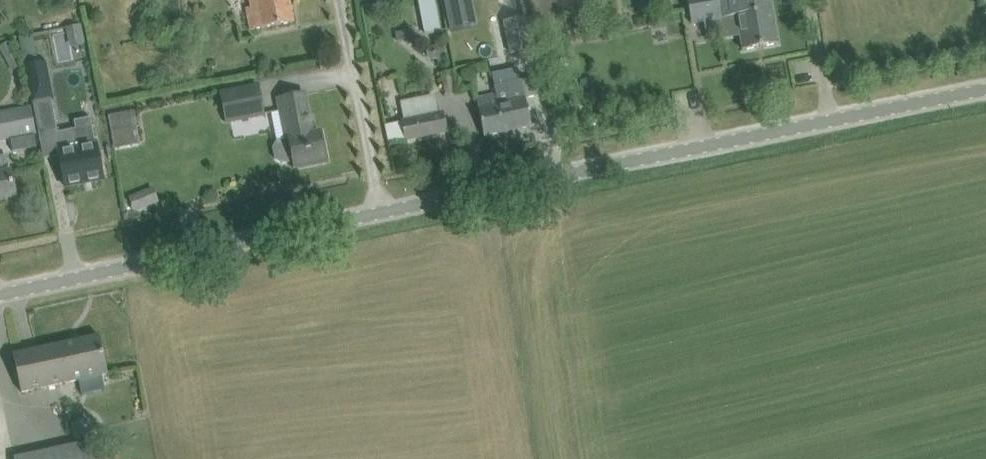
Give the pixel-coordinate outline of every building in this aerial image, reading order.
[(247,9),(251,30),(294,22),(290,0),(249,0),(251,8),(247,9)] [(425,36),(439,33),(433,0),(419,0),(425,36)] [(451,32),(464,30),(458,0),(445,0),(451,32)] [(690,9),(690,11),(692,23),(705,21),(709,40),(740,34),(743,50),(779,44),(775,24),(771,0),(688,0),(690,9)] [(650,1),(639,3),(641,14),(652,12),(650,1)] [(525,17),(504,20),(510,55),(533,51),(532,46),(537,45),(534,27),(529,28),(527,17),(525,17)] [(52,28),(56,60),(85,56),(81,24),(52,28)] [(406,32),(395,34),(396,41),(407,39),(406,32)] [(0,47),(0,50),(12,71),(23,64),(10,42),(0,47)] [(430,46),(427,51),(428,57),(433,60),(438,59),(441,54),(440,48),(436,45),(430,46)] [(47,60),(25,65),(33,103),(52,101),(55,100),(47,60)] [(451,71),(442,73),(447,92),(456,89),(451,71)] [(497,104),(503,132),(532,126),(522,80),(495,86),(497,94),(499,104),(497,104)] [(257,84),(222,91),(228,121),(263,114),(257,84)] [(278,143),(274,148),(277,160),(282,164),(294,161),(295,166),(327,160),(321,132),(313,134),(305,94),(282,99),(290,140),(290,141),(278,143)] [(485,136),(503,132),(497,104),(499,104),(497,94),(477,98),(485,136)] [(39,131),(57,127),(52,101),(33,103),(39,131)] [(0,113),(0,138),(36,131),(31,106),(0,113)] [(133,111),(111,115),(116,146),(139,142),(133,111)] [(405,121),(402,122),(403,123),(406,139),(444,131),(446,130),(442,112),(439,113),(405,120),(405,121)] [(59,152),(62,166),(66,186),(104,179),(98,145),(97,145),(93,127),(91,118),(75,121),(77,130),(80,148),(59,152)] [(16,195),(11,172),(10,172),(7,156),(0,158),(0,199),(16,195)] [(151,187),(130,195),(137,211),(157,203),(151,187)] [(99,336),(13,354),(21,391),(107,373),(99,336)] [(87,418),(71,422),(77,446),(16,458),(96,458),(87,418)]
